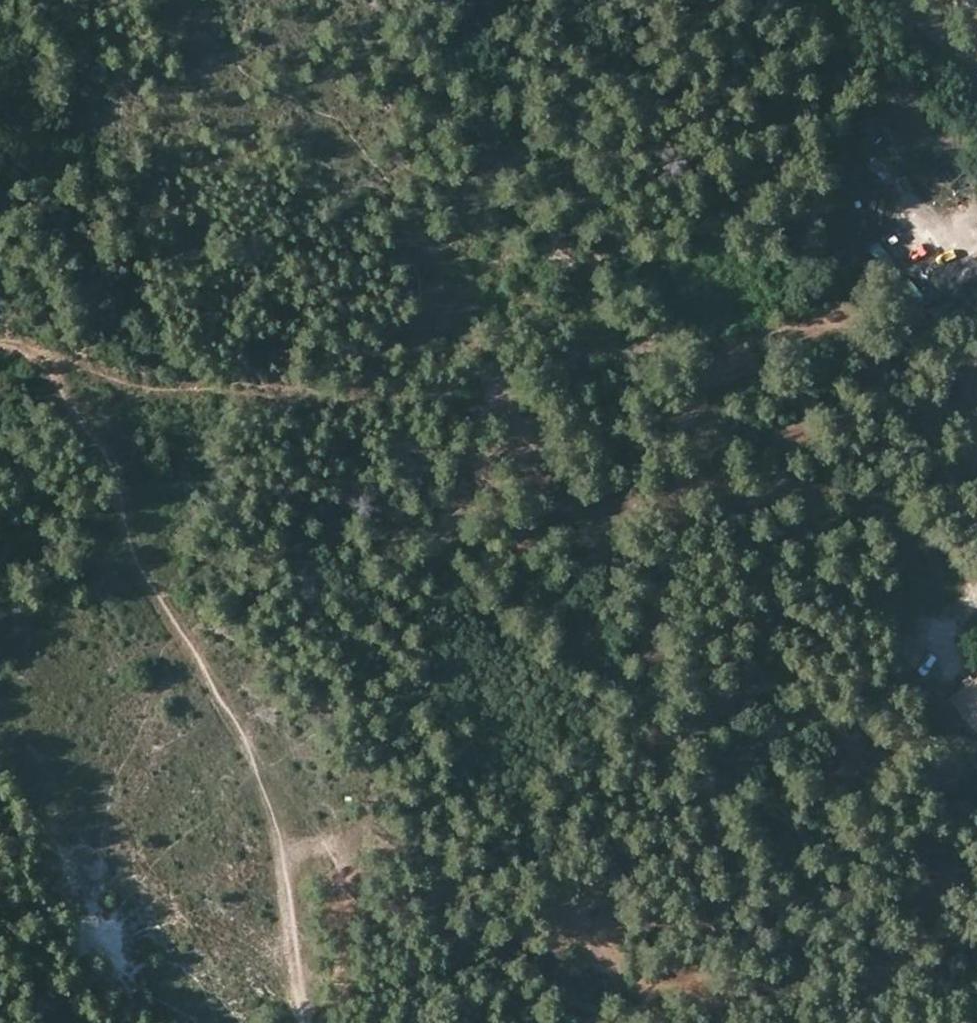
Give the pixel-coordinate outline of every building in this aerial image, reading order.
[(970,682),(950,700),(976,733),(976,689),(970,682)]
